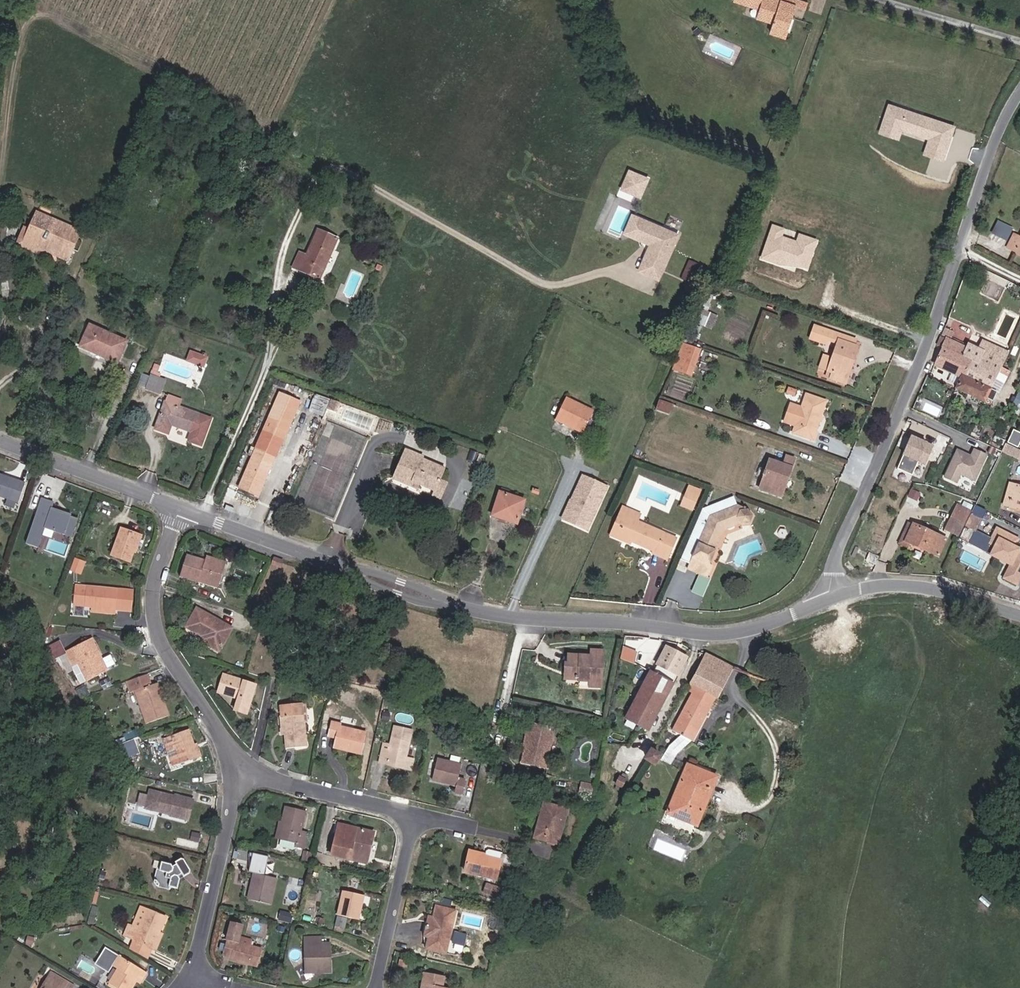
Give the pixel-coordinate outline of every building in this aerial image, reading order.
[(796,8),(798,1),(793,0),(782,0),(781,3),(771,0),(736,0),(735,3),(761,11),(758,20),(775,25),(771,34),(786,39),(796,8)] [(806,11),(808,4),(798,1),(796,8),(806,11)] [(957,126),(888,104),(879,134),(899,141),(903,131),(929,139),(923,156),(945,163),(957,126)] [(650,178),(629,169),(620,189),(642,198),(650,178)] [(679,234),(632,214),(623,236),(648,246),(637,272),(659,282),(679,234)] [(37,215),(24,243),(40,251),(41,248),(51,253),(56,243),(64,247),(59,256),(68,261),(73,251),(78,254),(84,245),(77,242),(80,236),(37,215)] [(992,234),(1009,239),(1013,225),(996,220),(992,234)] [(794,239),(781,235),(784,228),(770,223),(759,257),(806,272),(817,239),(797,232),(794,239)] [(312,228),(300,255),(293,269),(320,281),(338,239),(312,228)] [(1014,232),(1009,244),(1019,250),(1019,235),(1014,232)] [(41,248),(40,251),(24,243),(22,248),(47,261),(51,253),(41,248)] [(285,265),(293,269),(300,255),(291,250),(285,265)] [(690,261),(685,274),(700,279),(705,266),(690,261)] [(361,279),(350,306),(352,307),(363,280),(361,279)] [(710,304),(701,301),(694,321),(710,328),(716,314),(708,310),(710,304)] [(98,363),(116,370),(127,342),(85,322),(73,351),(98,363)] [(699,328),(692,326),(689,335),(695,338),(699,328)] [(843,384),(849,365),(847,364),(850,356),(852,357),(855,347),(851,346),(853,340),(812,327),(808,339),(825,345),(827,341),(835,343),(829,359),(825,372),(829,374),(828,379),(843,384)] [(937,363),(956,372),(964,376),(971,361),(965,358),(969,349),(967,348),(954,341),(957,334),(944,328),(941,336),(948,339),(937,363)] [(1004,366),(1010,353),(985,342),(982,349),(970,344),(967,348),(969,349),(983,356),(1004,366)] [(214,348),(205,345),(203,350),(212,353),(214,348)] [(983,356),(969,349),(965,358),(971,361),(979,364),(983,356)] [(699,356),(690,352),(685,365),(695,369),(699,356)] [(825,372),(829,359),(822,356),(818,370),(825,372)] [(1007,382),(1013,370),(1004,366),(983,356),(979,364),(971,361),(964,376),(960,383),(958,389),(996,405),(1001,394),(993,391),(998,379),(1007,382)] [(209,362),(202,359),(196,357),(193,364),(207,369),(209,362)] [(964,376),(956,372),(952,380),(960,383),(964,376)] [(143,375),(139,386),(146,389),(151,379),(143,375)] [(161,397),(167,381),(152,375),(151,379),(146,389),(146,390),(161,397)] [(302,400),(281,392),(264,431),(283,439),(302,400)] [(311,410),(326,415),(332,398),(317,393),(311,410)] [(184,402),(169,396),(166,403),(181,409),(184,402)] [(825,403),(805,396),(800,409),(789,406),(783,423),(793,427),(790,435),(811,442),(825,403)] [(593,410),(567,397),(557,420),(584,432),(593,410)] [(662,401),(661,411),(675,412),(676,402),(662,401)] [(202,451),(214,422),(181,409),(166,403),(154,431),(169,438),(173,429),(193,437),(189,446),(202,451)] [(896,467),(911,473),(916,460),(924,464),(932,444),(904,433),(896,454),(900,456),(896,467)] [(1006,444),(1003,451),(1017,458),(1019,451),(1019,450),(1006,444)] [(970,453),(956,447),(943,477),(957,483),(961,475),(976,481),(988,454),(973,447),(970,453)] [(404,448),(391,478),(409,487),(412,480),(420,484),(437,490),(441,480),(445,467),(424,459),(422,464),(410,459),(412,451),(404,448)] [(276,457),(257,449),(238,488),(255,496),(256,492),(261,494),(276,457)] [(425,455),(412,451),(410,459),(422,464),(424,459),(425,455)] [(775,485),(778,477),(785,479),(793,458),(783,454),(780,463),(768,458),(764,470),(762,469),(760,474),(762,475),(758,487),(780,495),(783,487),(775,485)] [(0,472),(0,496),(18,502),(25,481),(0,472)] [(609,486),(582,474),(561,520),(588,532),(609,486)] [(783,487),(785,479),(778,477),(775,485),(783,487)] [(409,487),(417,490),(420,484),(412,480),(409,487)] [(448,483),(441,480),(437,490),(434,498),(439,502),(448,483)] [(1012,482),(1009,492),(1016,494),(1012,505),(1019,507),(1019,484),(1012,482)] [(702,489),(691,485),(683,504),(693,509),(702,489)] [(519,528),(528,504),(515,499),(509,496),(511,491),(501,487),(491,512),(510,520),(509,524),(519,528)] [(926,496),(915,491),(909,502),(920,507),(926,496)] [(515,499),(528,504),(530,499),(518,493),(515,499)] [(54,500),(41,496),(25,544),(37,548),(44,527),(71,537),(78,516),(51,507),(54,500)] [(702,510),(679,562),(688,564),(687,567),(705,574),(711,562),(707,560),(713,546),(710,544),(718,526),(739,518),(743,522),(750,520),(751,516),(748,510),(738,505),(734,497),(702,510)] [(624,505),(613,529),(620,533),(628,516),(639,521),(642,513),(624,505)] [(968,514),(955,508),(946,526),(959,533),(968,514)] [(977,528),(981,519),(972,514),(968,523),(977,528)] [(639,521),(628,516),(620,533),(670,556),(679,538),(639,521)] [(911,544),(905,541),(914,523),(910,521),(899,543),(909,547),(911,544)] [(914,523),(905,541),(911,544),(939,556),(948,538),(914,523)] [(786,527),(780,528),(779,534),(782,538),(787,537),(789,532),(786,527)] [(138,533),(120,528),(111,557),(128,563),(138,533)] [(1018,539),(997,528),(989,545),(999,550),(996,557),(1004,561),(1006,556),(1014,560),(1011,565),(1005,578),(1018,584),(1019,580),(1019,552),(1013,549),(1018,539)] [(996,557),(999,550),(989,545),(985,552),(996,557)] [(872,552),(868,560),(876,564),(880,556),(872,552)] [(1011,565),(1014,560),(1006,556),(1004,561),(1011,565)] [(76,557),(71,570),(83,574),(88,561),(76,557)] [(228,590),(235,572),(216,565),(214,567),(186,558),(180,576),(208,586),(209,584),(228,590)] [(218,559),(216,565),(235,572),(237,566),(218,559)] [(226,596),(228,590),(209,584),(208,586),(207,588),(226,596)] [(73,607),(90,608),(115,610),(117,592),(75,589),(73,607)] [(115,616),(115,610),(90,608),(89,614),(115,616)] [(215,650),(229,629),(195,608),(183,627),(201,639),(200,642),(215,650)] [(97,647),(92,636),(73,645),(74,647),(68,650),(74,664),(80,661),(89,679),(104,673),(94,648),(97,647)] [(589,647),(588,654),(567,653),(567,661),(580,662),(580,675),(580,678),(590,679),(589,684),(601,684),(602,647),(589,647)] [(626,647),(622,658),(635,663),(639,651),(626,647)] [(667,649),(658,666),(678,677),(688,659),(667,649)] [(112,655),(106,658),(110,667),(116,664),(112,655)] [(705,656),(688,686),(695,690),(712,699),(715,700),(732,669),(705,656)] [(89,679),(80,661),(74,664),(83,682),(89,679)] [(562,661),(561,674),(580,675),(580,662),(567,661),(562,661)] [(636,696),(633,701),(659,714),(674,686),(637,666),(625,690),(636,696)] [(158,701),(152,686),(147,673),(126,681),(131,694),(135,692),(148,724),(169,716),(163,700),(158,701)] [(240,714),(251,686),(221,676),(216,691),(232,698),(229,710),(240,714)] [(158,684),(152,686),(158,701),(163,700),(158,684)] [(688,686),(684,694),(691,697),(695,690),(688,686)] [(712,699),(695,690),(691,697),(671,733),(679,737),(671,745),(668,750),(675,755),(674,750),(683,740),(688,742),(712,699)] [(298,699),(279,700),(280,730),(283,730),(284,748),(302,747),(299,718),(299,710),(298,699)] [(636,723),(632,729),(647,737),(659,714),(633,701),(625,717),(636,723)] [(536,733),(540,734),(542,723),(529,720),(524,745),(526,745),(533,746),(536,733)] [(336,727),(337,724),(328,722),(326,737),(333,738),(331,744),(349,748),(349,751),(358,753),(362,732),(336,727)] [(556,726),(542,723),(540,734),(536,733),(533,746),(526,745),(522,762),(548,766),(556,726)] [(408,728),(390,724),(386,742),(379,741),(376,757),(396,762),(395,766),(408,769),(412,747),(405,746),(408,728)] [(172,767),(200,757),(189,729),(164,738),(171,757),(169,758),(172,767)] [(128,746),(122,748),(126,757),(132,754),(128,746)] [(660,759),(669,766),(675,755),(668,750),(663,757),(650,750),(649,752),(660,759)] [(643,760),(655,767),(660,759),(649,752),(643,760)] [(455,772),(458,760),(433,754),(429,775),(452,781),(451,787),(458,789),(462,774),(455,772)] [(716,779),(686,766),(666,813),(697,827),(716,779)] [(612,792),(616,794),(624,778),(620,776),(618,780),(615,779),(611,787),(614,788),(612,792)] [(593,795),(594,785),(582,782),(580,792),(593,795)] [(188,821),(193,801),(176,796),(175,797),(150,791),(146,809),(171,815),(171,816),(188,821)] [(568,808),(544,802),(533,838),(557,845),(568,808)] [(282,820),(284,821),(281,837),(295,841),(295,844),(303,847),(308,831),(300,829),(304,810),(286,806),(282,820)] [(275,835),(281,837),(284,821),(282,820),(280,819),(275,835)] [(370,853),(375,831),(357,827),(354,841),(334,837),(331,853),(360,860),(362,851),(370,853)] [(486,849),(486,854),(468,850),(465,868),(495,875),(500,853),(486,849)] [(368,861),(370,853),(362,851),(360,860),(368,861)] [(180,857),(174,860),(177,864),(173,866),(161,862),(159,867),(157,866),(153,878),(155,884),(166,887),(167,885),(176,887),(178,878),(176,875),(181,871),(184,876),(190,872),(191,866),(185,857),(180,857)] [(262,863),(245,859),(243,869),(253,872),(251,882),(256,884),(252,900),(270,904),(277,876),(260,872),(262,863)] [(499,892),(500,883),(487,880),(485,889),(499,892)] [(252,900),(256,884),(251,882),(246,898),(252,900)] [(361,913),(366,894),(344,889),(340,907),(361,913)] [(456,907),(437,903),(427,920),(423,919),(421,929),(426,930),(428,947),(446,951),(456,907)] [(168,920),(149,911),(141,927),(132,923),(126,935),(135,939),(134,941),(153,950),(154,951),(161,935),(168,920)] [(337,915),(336,926),(347,927),(349,917),(337,915)] [(243,920),(231,917),(222,950),(232,952),(231,955),(258,962),(262,945),(250,942),(252,936),(239,932),(243,920)] [(455,943),(467,945),(469,933),(457,931),(455,943)] [(158,952),(165,937),(161,935),(154,951),(158,952)] [(307,936),(307,944),(320,944),(321,936),(307,936)] [(149,959),(153,950),(134,941),(131,948),(149,959)] [(330,944),(320,944),(307,944),(307,969),(329,970),(330,944)] [(146,974),(106,947),(99,957),(100,958),(111,965),(112,966),(113,966),(117,969),(108,983),(116,987),(132,987),(136,982),(134,980),(136,976),(142,980),(146,974)] [(111,965),(100,958),(97,963),(107,970),(111,965)] [(400,960),(398,966),(405,968),(407,962),(400,960)] [(426,970),(422,987),(449,987),(442,986),(445,975),(426,970)] [(45,979),(61,987),(70,987),(71,986),(49,972),(45,979)] [(45,979),(39,987),(61,987),(45,979)]
